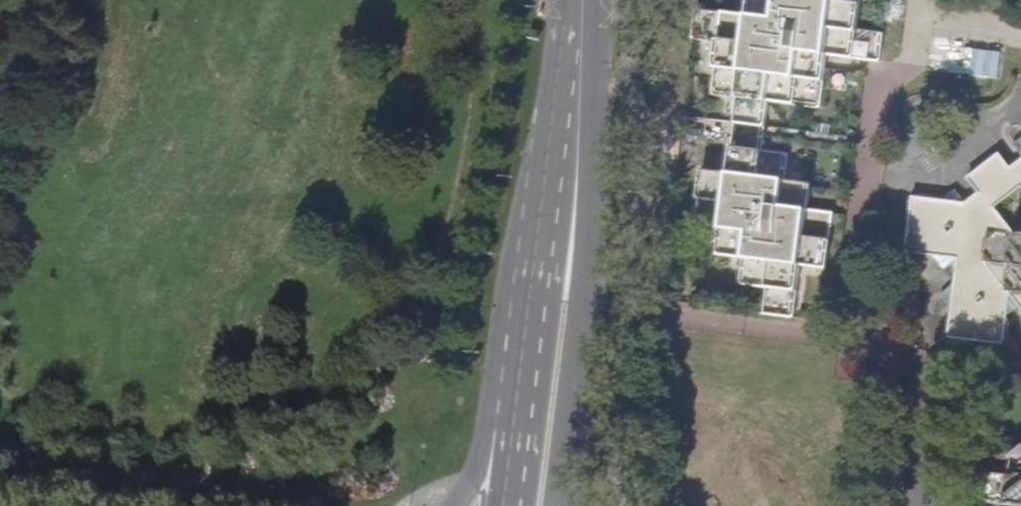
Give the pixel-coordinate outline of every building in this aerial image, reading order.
[(768,308),(794,311),(800,260),(827,263),(833,211),(807,208),(810,182),(785,178),(788,153),(763,149),(770,95),(819,102),(827,48),(878,54),(882,28),(857,25),(860,0),(755,0),(754,13),(703,6),(700,33),(724,36),(718,89),(744,92),(734,172),(707,169),(701,219),(728,223),(725,250),(750,253),(747,279),(771,283),(768,308)] [(1013,167),(1003,154),(971,178),(981,192),(967,203),(957,190),(942,201),(938,197),(923,195),(912,202),(910,219),(914,224),(908,228),(907,248),(914,256),(930,257),(935,253),(958,282),(943,294),(954,309),(950,312),(947,331),(955,341),(973,343),(979,340),(982,344),(998,346),(1009,339),(1011,323),(1007,316),(1020,306),(1020,161),(1013,167)] [(1015,450),(1011,476),(988,473),(985,498),(1020,503),(1020,451),(1015,450)]
